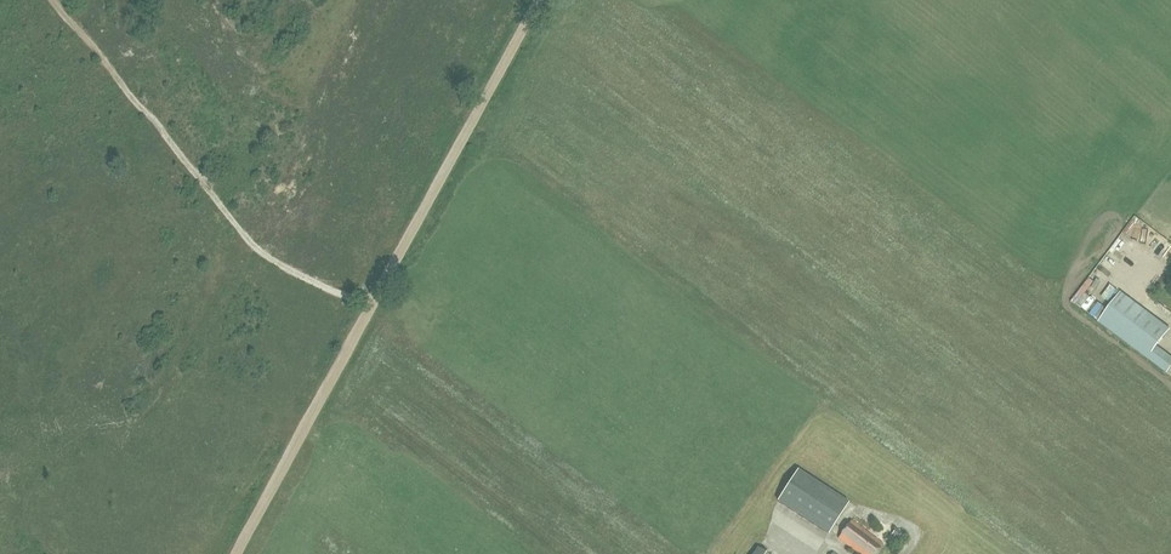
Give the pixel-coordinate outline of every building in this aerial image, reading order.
[(1170,369),(1170,357),(1158,348),(1170,331),(1170,330),(1122,293),(1100,322),(1169,372),(1170,369)] [(778,501),(829,533),(849,503),(797,470),(778,501)] [(838,538),(859,553),(876,553),(883,545),(851,521),(838,538)]
